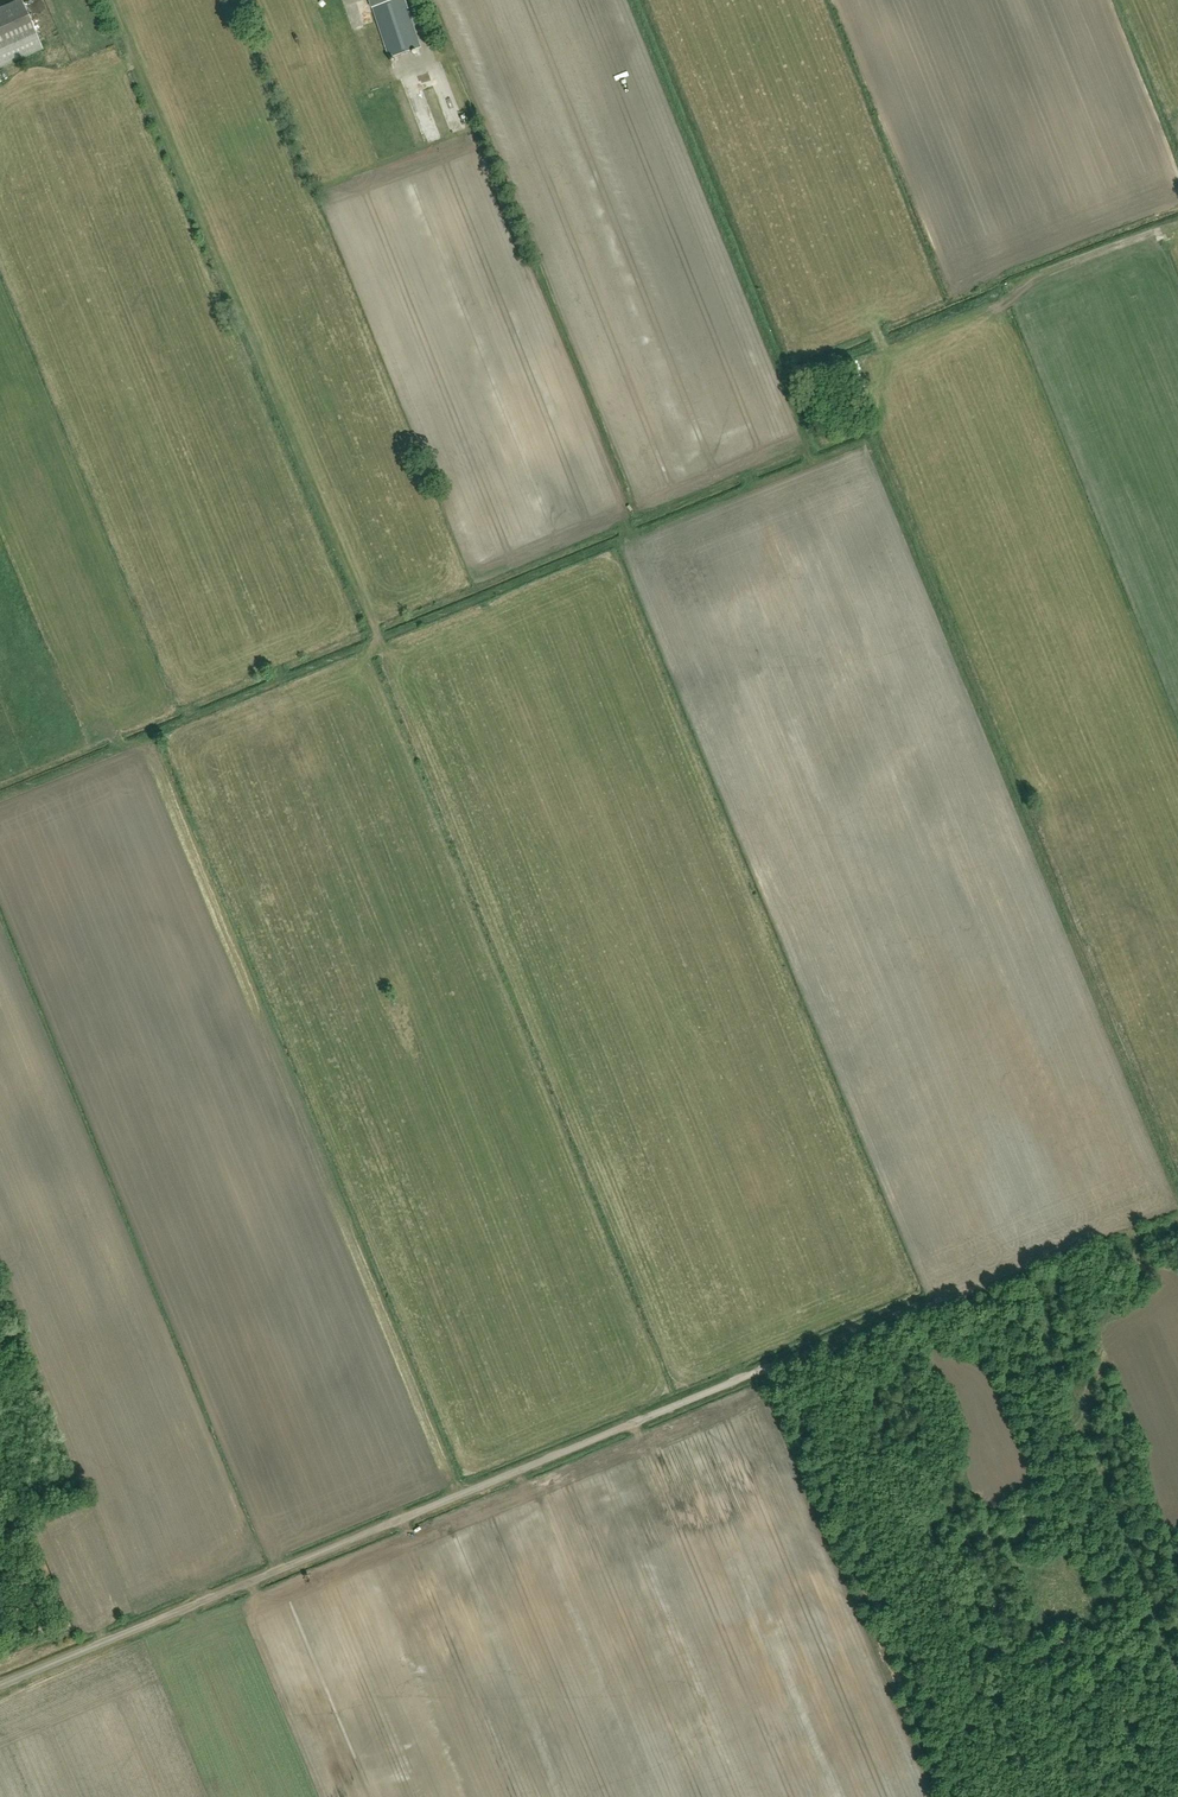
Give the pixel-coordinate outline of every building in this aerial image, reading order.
[(43,47),(22,0),(19,0),(0,9),(0,67),(43,47)] [(390,58),(420,48),(405,0),(370,0),(390,58)] [(41,18),(48,16),(45,6),(39,7),(41,18)]
